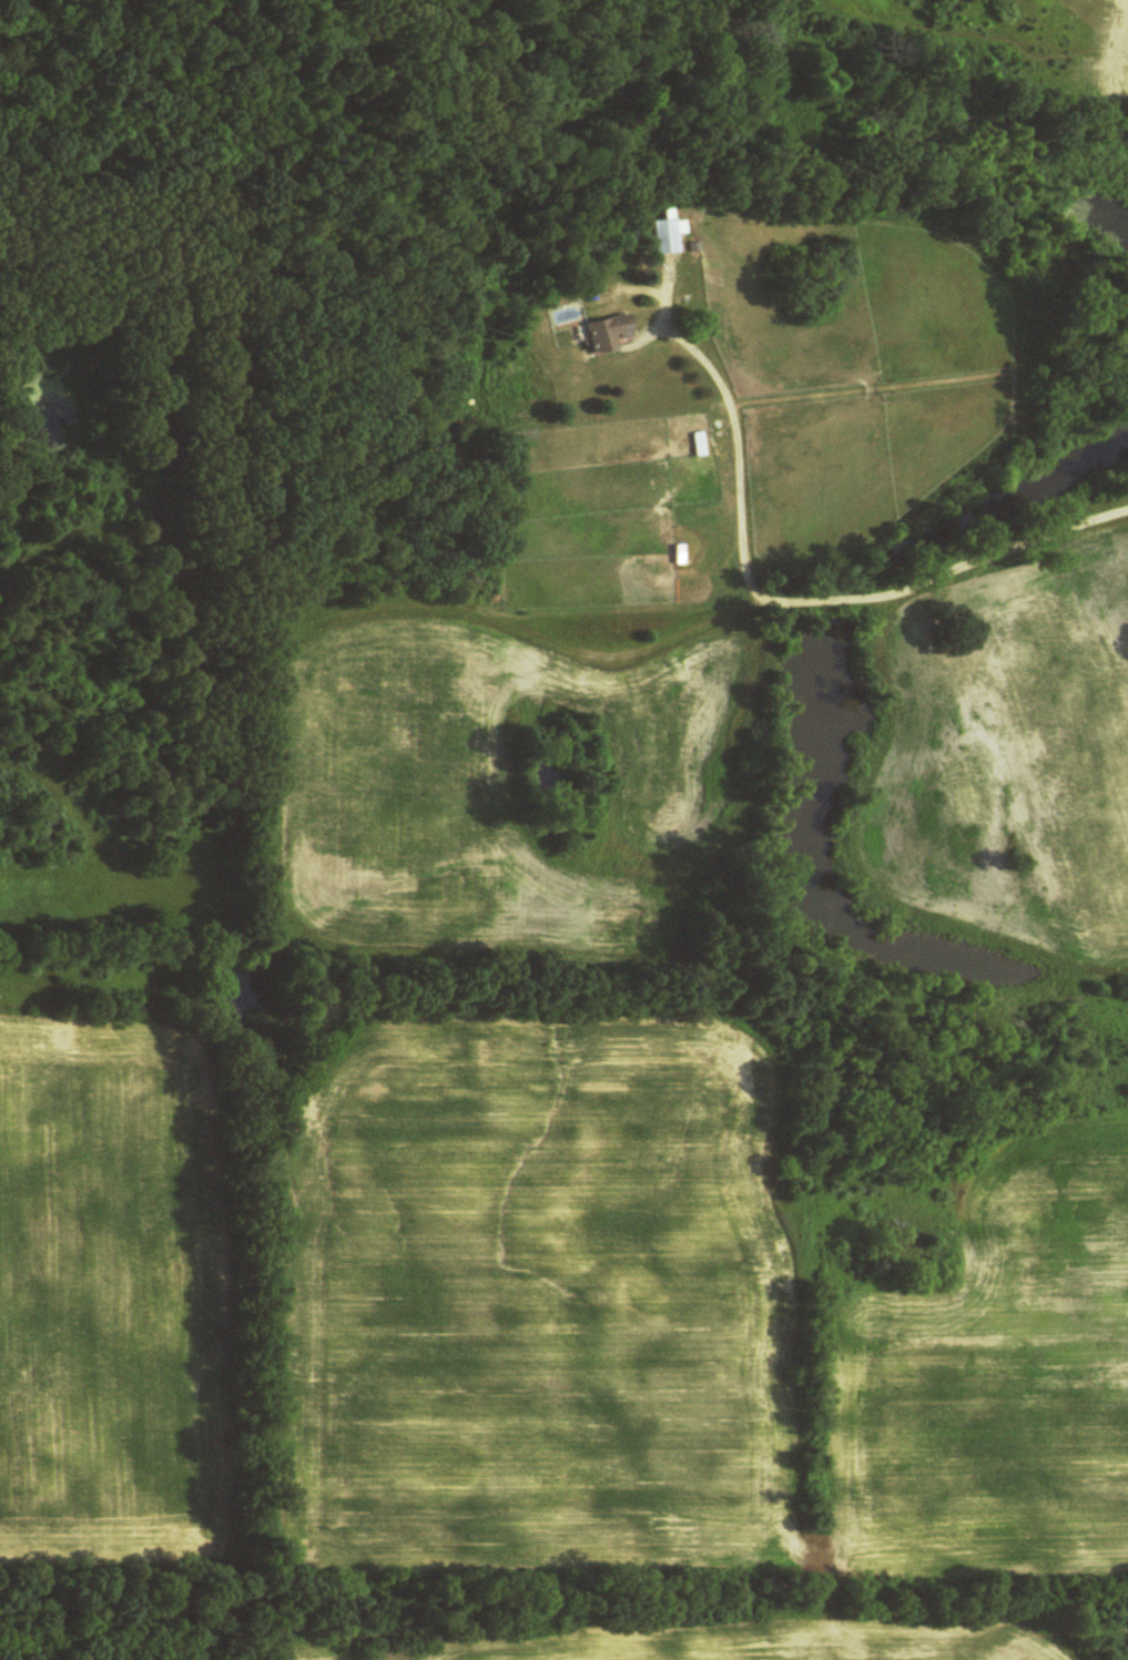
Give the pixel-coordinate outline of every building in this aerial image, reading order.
[(655,222),(656,256),(680,254),(678,235),(687,235),(687,222),(676,223),(676,210),(665,210),(666,221),(655,222)] [(616,351),(613,339),(631,335),(626,315),(584,325),(592,357),(616,351)]
